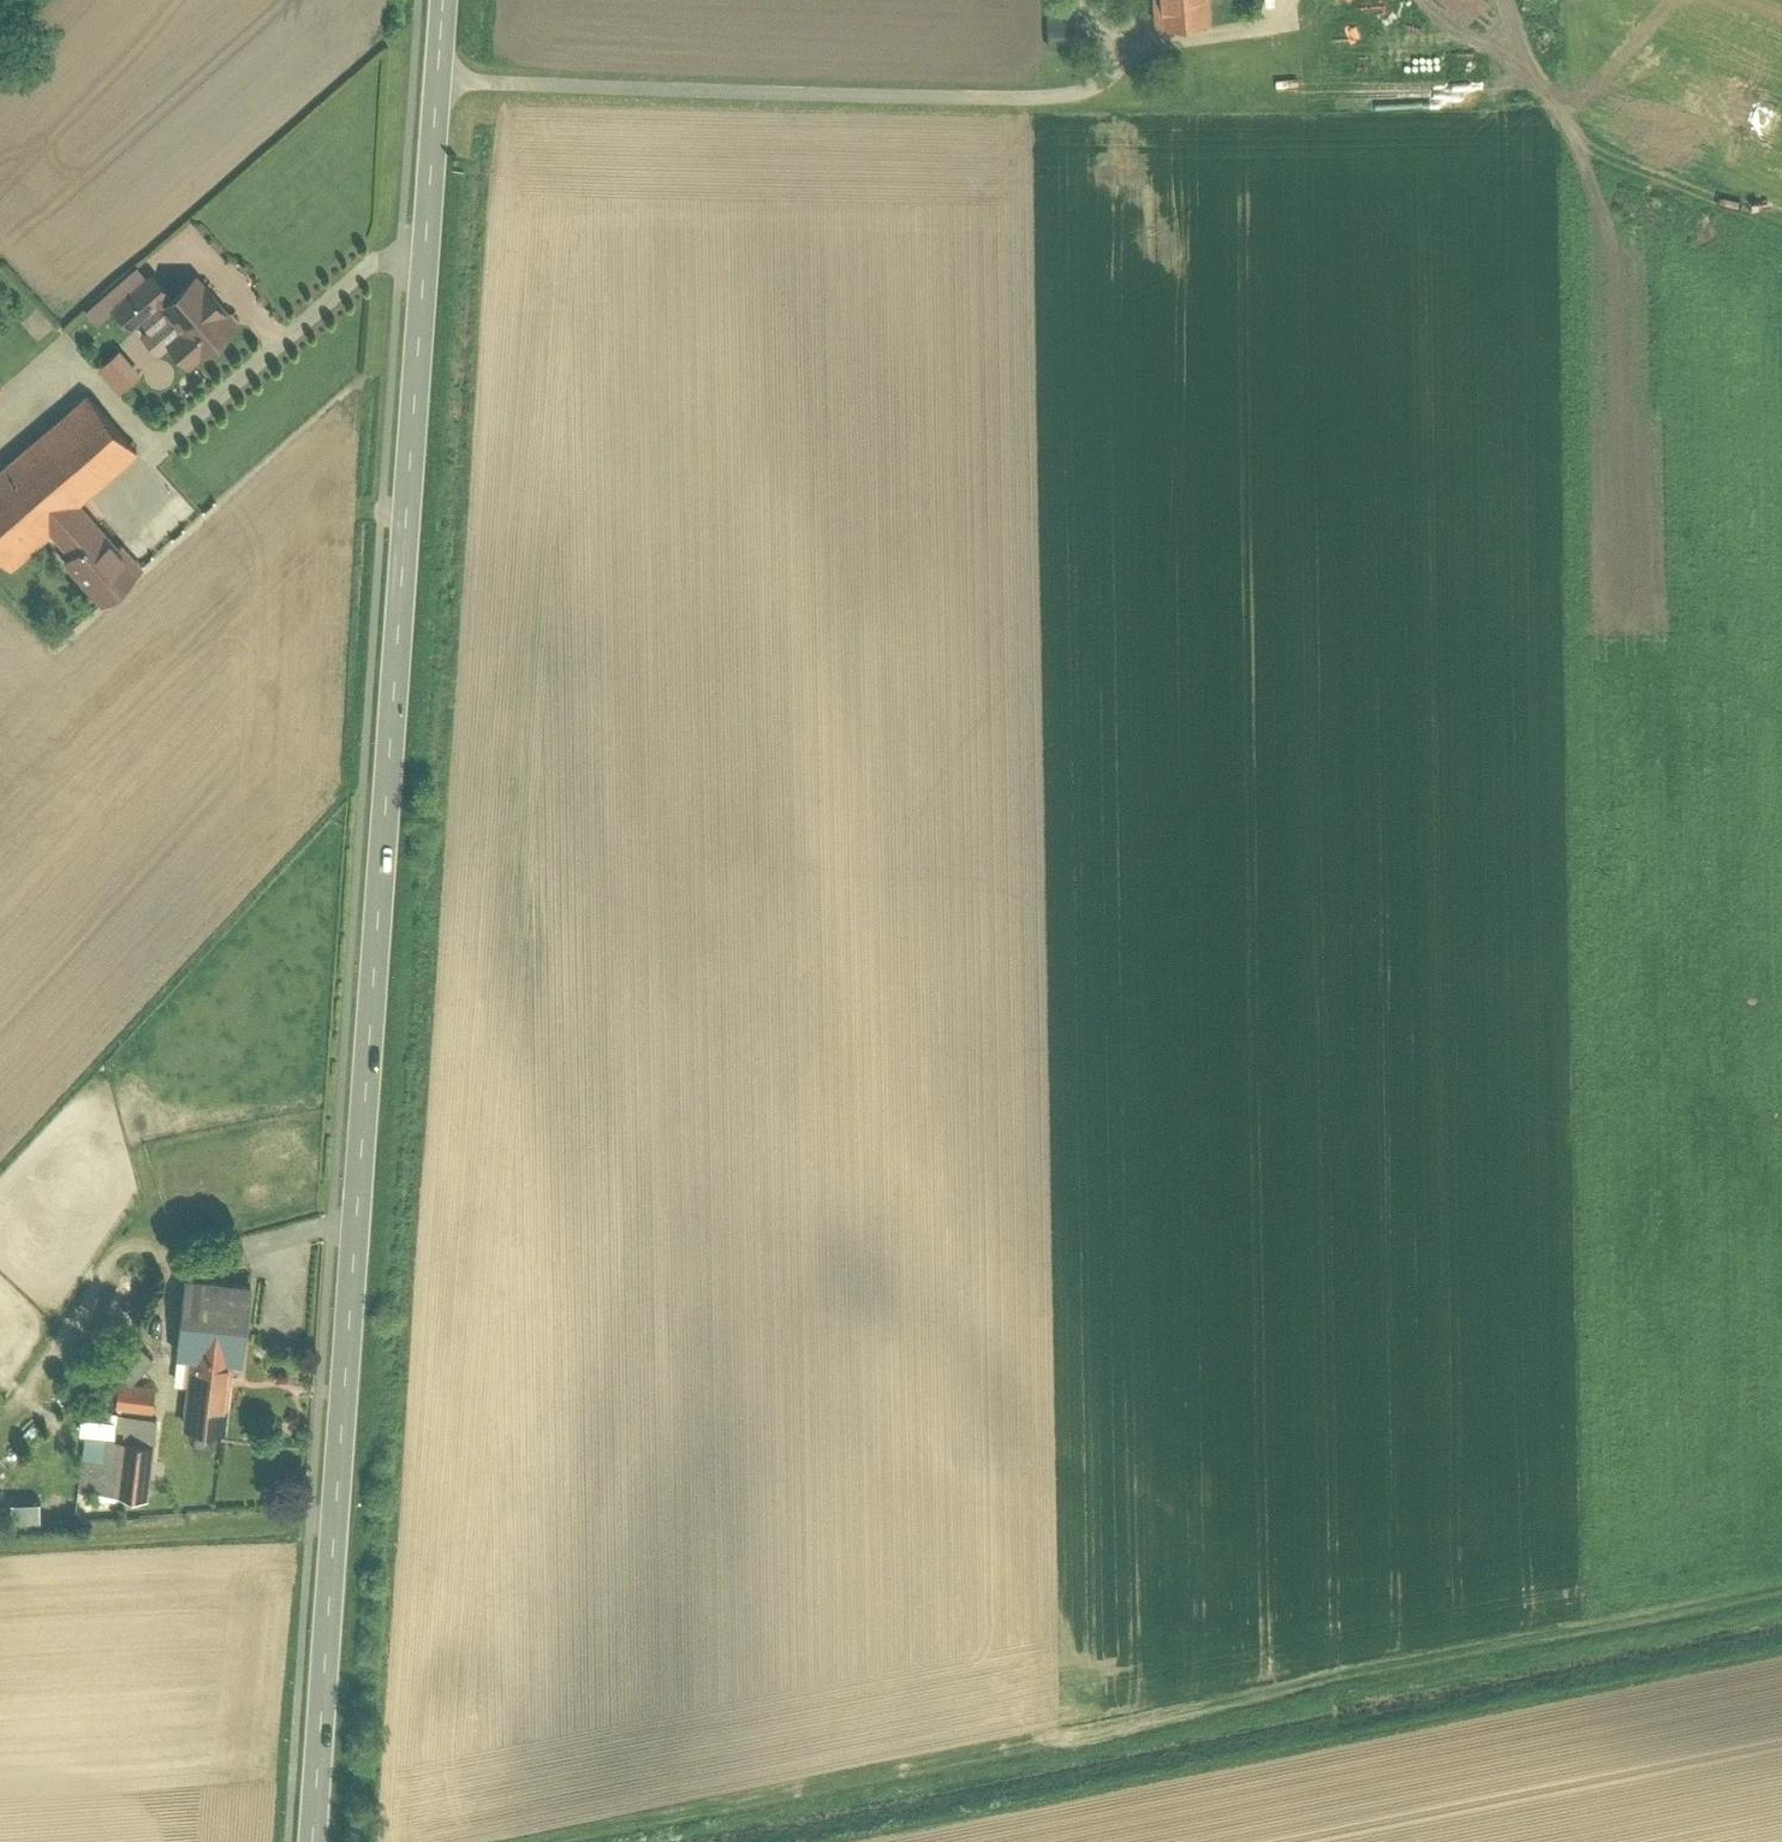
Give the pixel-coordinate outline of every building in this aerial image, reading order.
[(1213,20),(1212,0),(1162,0),(1164,23),(1213,20)] [(1470,17),(1484,0),(1449,0),(1470,17)] [(1045,36),(1070,35),(1068,4),(1044,5),(1045,36)] [(148,277),(111,308),(145,348),(155,339),(186,375),(241,329),(194,274),(166,298),(148,277)] [(115,342),(92,362),(115,388),(137,368),(115,342)] [(158,355),(143,368),(157,383),(163,377),(157,371),(166,363),(158,355)] [(0,470),(0,573),(8,582),(45,549),(97,608),(136,574),(82,513),(141,461),(84,396),(0,470)] [(251,1287),(180,1280),(171,1364),(193,1366),(186,1435),(223,1439),(230,1372),(242,1373),(251,1287)] [(128,1341),(104,1365),(127,1388),(151,1364),(128,1341)] [(153,1392),(115,1391),(114,1424),(78,1423),(77,1442),(103,1443),(101,1504),(147,1505),(148,1465),(156,1465),(157,1422),(152,1422),(153,1392)] [(39,1509),(3,1510),(4,1535),(40,1534),(39,1509)]
